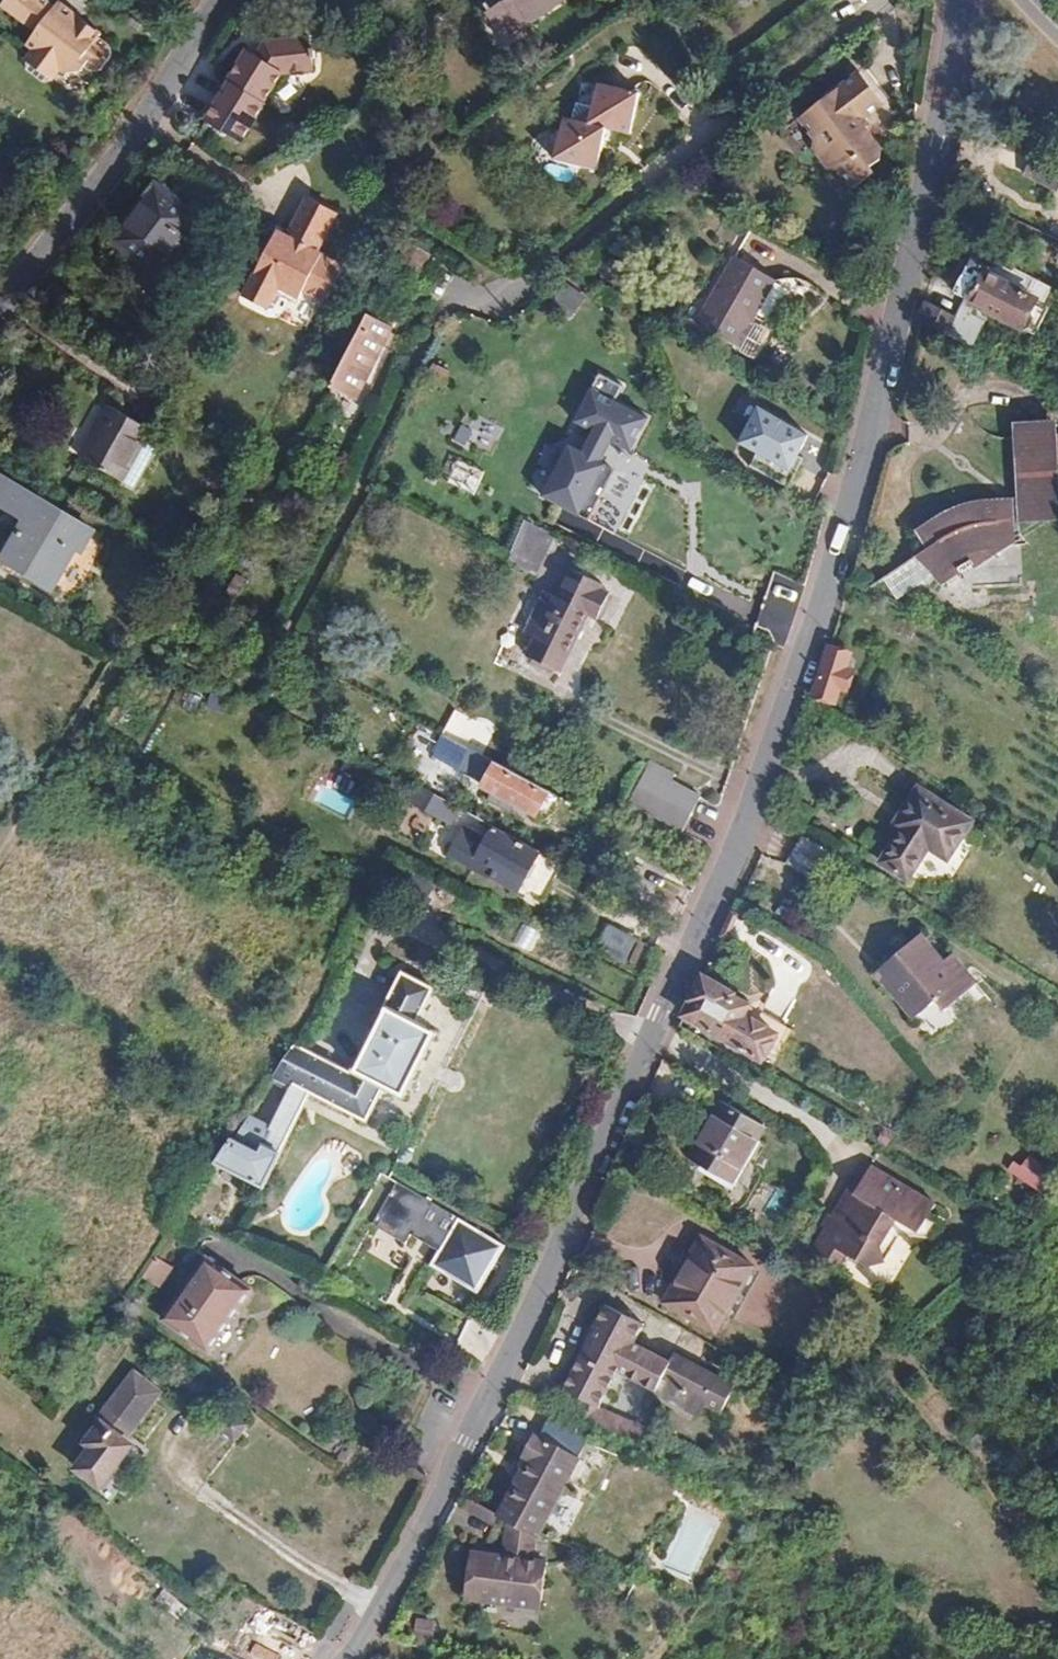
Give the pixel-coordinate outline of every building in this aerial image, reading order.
[(45,2),(43,0),(0,0),(0,7),(26,28),(22,54),(18,60),(46,82),(54,73),(74,66),(79,65),(93,67),(108,45),(93,36),(95,32),(56,0),(48,0),(45,2)] [(572,0),(480,0),(478,1),(506,41),(523,29),(528,36),(575,4),(572,0)] [(277,70),(309,66),(308,54),(311,54),(309,44),(306,45),(304,34),(259,38),(250,54),(241,47),(222,79),(223,79),(200,118),(234,139),(258,99),(260,100),(277,70)] [(834,167),(848,184),(869,168),(870,164),(879,142),(863,122),(865,118),(860,112),(879,95),(855,68),(794,115),(813,139),(809,147),(824,164),(834,167)] [(622,147),(634,109),(595,97),(585,120),(570,115),(565,132),(557,130),(545,169),(585,180),(593,158),(612,143),(622,147)] [(1029,160),(1023,174),(1057,190),(1057,173),(1029,160)] [(148,276),(194,216),(148,181),(104,241),(148,276)] [(307,207),(286,246),(276,241),(240,306),(263,319),(275,298),(296,309),(300,302),(323,314),(342,277),(314,263),(337,225),(307,207)] [(413,290),(426,266),(404,254),(392,278),(413,290)] [(736,352),(776,285),(737,262),(697,328),(736,352)] [(956,296),(1037,339),(1053,311),(1047,308),(1053,298),(1008,275),(1006,279),(974,263),(956,296)] [(964,305),(951,334),(977,345),(990,316),(964,305)] [(353,401),(389,325),(362,311),(324,382),(353,401)] [(590,525),(623,453),(632,455),(649,418),(592,391),(577,422),(580,427),(545,504),(590,525)] [(105,403),(74,453),(115,479),(147,429),(105,403)] [(799,465),(812,440),(760,412),(739,451),(757,461),(749,474),(790,497),(807,469),(799,465)] [(1053,417),(1010,417),(1013,495),(981,496),(947,505),(921,519),(909,525),(920,546),(914,549),(936,582),(1040,521),(1057,518),(1053,417)] [(461,423),(453,444),(471,451),(479,430),(461,423)] [(448,483),(477,495),(487,470),(457,459),(448,483)] [(86,521),(0,474),(0,509),(14,517),(0,541),(0,562),(49,588),(86,521)] [(510,556),(541,569),(555,534),(524,521),(510,556)] [(599,591),(567,574),(547,612),(538,608),(519,642),(528,648),(521,663),(554,682),(583,623),(591,627),(603,602),(596,598),(599,591)] [(827,650),(809,699),(832,708),(836,699),(842,700),(853,672),(847,670),(850,659),(827,650)] [(449,764),(459,746),(437,733),(427,758),(420,777),(447,792),(459,769),(449,764)] [(545,788),(491,758),(476,783),(529,817),(545,788)] [(630,792),(684,820),(694,804),(664,789),(669,780),(644,768),(630,792)] [(405,807),(443,828),(452,811),(415,791),(414,790),(405,807)] [(966,824),(913,791),(888,829),(896,834),(875,865),(903,883),(922,851),(941,862),(966,824)] [(486,839),(482,846),(454,829),(442,857),(509,895),(528,862),(486,839)] [(820,887),(835,862),(799,841),(785,865),(820,887)] [(544,856),(527,890),(540,896),(557,862),(544,856)] [(596,950),(630,962),(640,935),(606,923),(596,950)] [(940,959),(914,932),(865,973),(905,1017),(927,998),(935,1009),(969,979),(949,954),(940,959)] [(230,1134),(215,1165),(262,1189),(310,1093),(367,1122),(385,1086),(407,1097),(438,1035),(415,1024),(435,985),(400,968),(381,1006),(385,1008),(354,1071),(280,1034),(263,1070),(291,1083),(258,1148),(230,1134)] [(697,976),(679,1016),(760,1063),(776,1038),(736,1013),(742,1004),(697,976)] [(761,1118),(715,1094),(678,1164),(731,1192),(760,1135),(754,1132),(761,1118)] [(1057,1176),(1032,1157),(1024,1169),(1017,1163),(1010,1172),(1042,1195),(1057,1176)] [(935,1212),(868,1171),(851,1200),(853,1201),(839,1226),(827,1218),(818,1231),(822,1234),(806,1258),(834,1275),(843,1261),(862,1273),(881,1268),(903,1232),(915,1240),(935,1212)] [(453,1222),(405,1186),(375,1226),(406,1249),(413,1240),(436,1258),(453,1222)] [(453,1222),(436,1258),(440,1260),(430,1273),(474,1306),(506,1262),(453,1222)] [(751,1263),(694,1232),(655,1303),(712,1334),(751,1263)] [(198,1350),(244,1289),(199,1257),(155,1317),(198,1350)] [(153,1258),(145,1280),(159,1286),(167,1263),(153,1258)] [(641,1324),(602,1304),(589,1328),(592,1329),(561,1390),(597,1410),(615,1375),(654,1394),(653,1396),(699,1420),(705,1408),(719,1416),(733,1386),(671,1353),(667,1361),(631,1344),(641,1324)] [(85,1426),(78,1435),(86,1441),(64,1470),(103,1498),(139,1447),(122,1432),(154,1391),(126,1370),(98,1409),(85,1426)] [(537,1533),(578,1456),(536,1433),(523,1456),(528,1459),(498,1515),(507,1520),(536,1535),(537,1533)] [(536,1535),(507,1520),(503,1556),(472,1552),(467,1598),(540,1607),(545,1561),(532,1560),(536,1535)] [(434,1639),(437,1620),(417,1617),(414,1635),(434,1639)]
